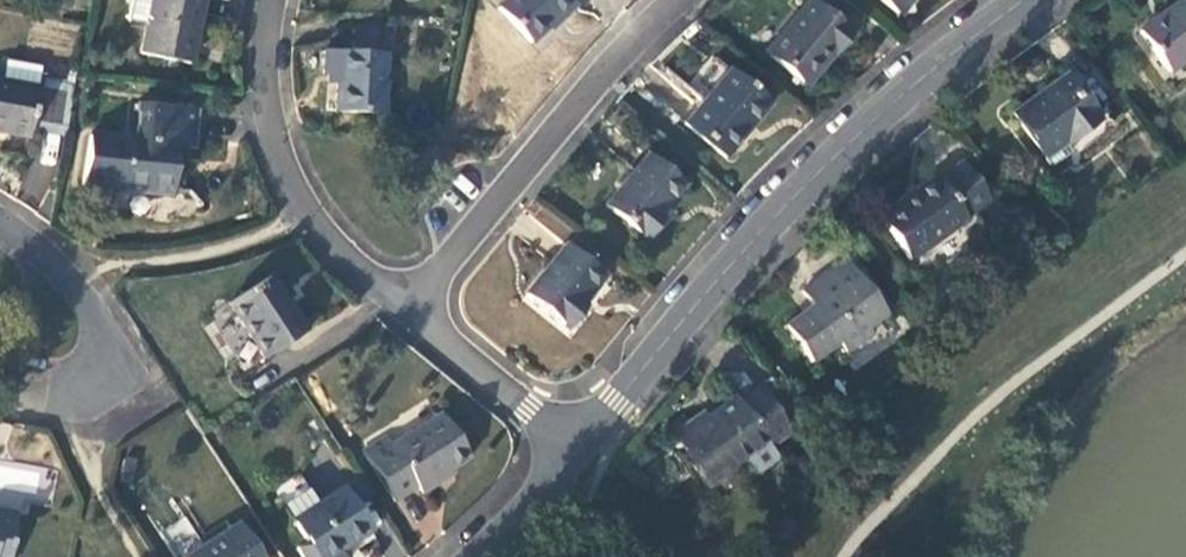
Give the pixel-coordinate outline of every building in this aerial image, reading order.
[(202,0),(130,0),(126,19),(139,21),(142,8),(147,10),(138,53),(188,64),(202,0)] [(572,0),(510,0),(499,10),(530,42),(558,16),(560,18),(575,3),(572,0)] [(809,0),(808,0),(766,52),(803,82),(830,49),(835,53),(851,34),(809,0)] [(897,12),(907,0),(883,0),(897,12)] [(1137,28),(1166,67),(1185,53),(1185,0),(1174,0),(1137,28)] [(385,55),(323,52),(322,74),(326,74),(337,75),(337,85),(336,110),(382,112),(385,55)] [(42,66),(5,59),(2,79),(0,79),(0,133),(29,138),(31,129),(40,76),(42,66)] [(770,100),(725,63),(680,117),(725,154),(770,100)] [(1051,162),(1069,149),(1063,141),(1099,114),(1066,68),(1012,108),(1051,162)] [(326,84),(337,85),(337,75),(326,74),(326,84)] [(31,129),(65,135),(74,82),(40,76),(31,129)] [(196,150),(200,109),(139,104),(136,141),(88,136),(81,186),(172,194),(176,148),(196,150)] [(1103,119),(1099,114),(1063,141),(1069,149),(1081,146),(1100,130),(1103,119)] [(680,188),(644,159),(603,209),(644,241),(660,222),(655,219),(680,188)] [(986,201),(959,161),(935,178),(933,176),(875,217),(904,258),(986,201)] [(604,272),(566,242),(525,293),(567,326),(585,304),(581,301),(604,272)] [(887,309),(845,255),(802,288),(813,302),(785,323),(812,357),(838,337),(846,348),(871,329),(868,324),(887,309)] [(271,272),(229,298),(264,355),(307,328),(271,272)] [(757,386),(781,419),(796,409),(771,375),(757,386)] [(781,419),(757,386),(739,398),(737,395),(709,415),(678,438),(709,481),(786,426),(781,419)] [(672,431),(678,438),(709,415),(704,407),(672,431)] [(472,455),(443,412),(395,444),(388,434),(364,450),(397,499),(419,485),(424,493),(441,482),(438,478),(452,469),(472,455)] [(40,469),(0,460),(0,509),(29,515),(40,469)] [(455,473),(452,469),(438,478),(441,482),(455,473)] [(296,519),(311,542),(301,549),(306,556),(348,556),(343,550),(374,530),(346,487),(296,519)] [(19,516),(0,513),(0,556),(12,556),(19,516)] [(161,532),(178,556),(200,541),(183,517),(161,532)] [(240,524),(191,556),(263,556),(240,524)]
